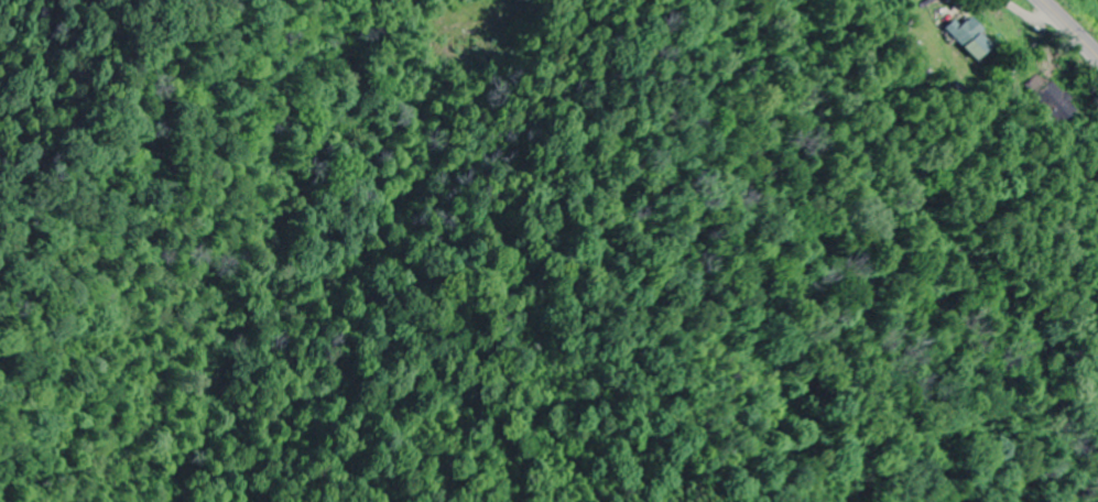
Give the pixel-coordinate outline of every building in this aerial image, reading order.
[(993,47),(981,36),(985,31),(971,18),(962,28),(955,21),(946,31),(979,62),(993,47)]
